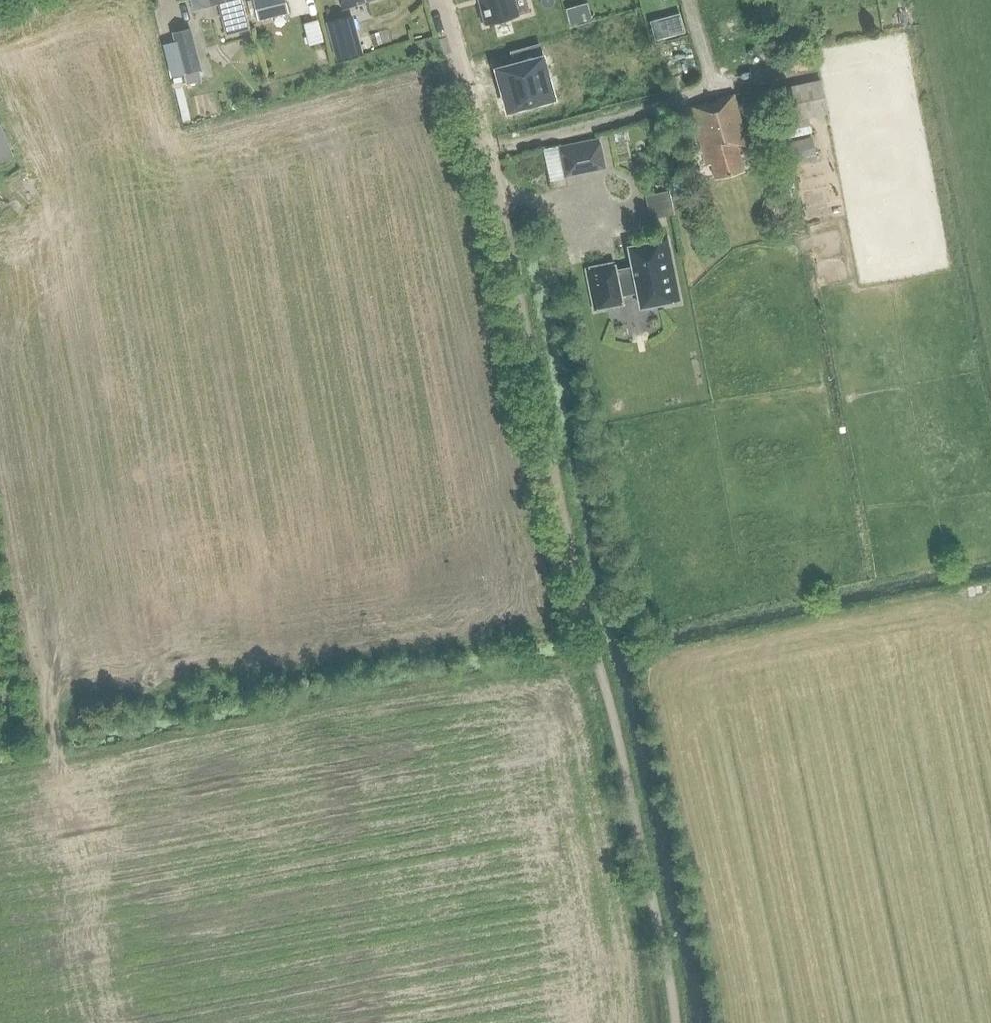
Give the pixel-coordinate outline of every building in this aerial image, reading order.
[(210,6),(217,4),(225,35),(248,29),(241,0),(209,0),(210,6)] [(259,16),(287,10),(284,0),(255,0),(259,16)] [(484,25),(520,15),(519,14),(518,14),(514,0),(479,0),(485,23),(484,24),(484,25)] [(591,23),(587,7),(565,13),(570,29),(591,23)] [(681,13),(667,17),(672,36),(686,32),(681,13)] [(326,20),(335,58),(359,51),(350,14),(326,20)] [(304,22),(309,43),(323,40),(318,18),(304,22)] [(586,25),(572,29),(576,43),(590,39),(586,25)] [(201,67),(191,29),(175,33),(184,71),(201,67)] [(378,33),(370,35),(373,47),(382,44),(378,33)] [(539,44),(510,52),(514,63),(496,68),(507,111),(554,98),(539,44)] [(828,113),(821,80),(784,88),(791,121),(828,113)] [(709,104),(693,108),(710,171),(714,170),(717,179),(744,172),(739,150),(754,146),(741,95),(720,101),(720,103),(709,105),(709,104)] [(0,123),(0,159),(13,153),(0,123)] [(803,139),(791,142),(796,163),(813,159),(809,138),(803,139)] [(561,146),(566,173),(603,166),(598,139),(561,146)] [(674,215),(669,190),(645,195),(650,220),(674,215)] [(639,306),(677,299),(666,240),(652,242),(652,243),(629,247),(631,259),(632,266),(613,270),(612,263),(586,268),(593,307),(619,302),(618,294),(637,291),(639,306)]
